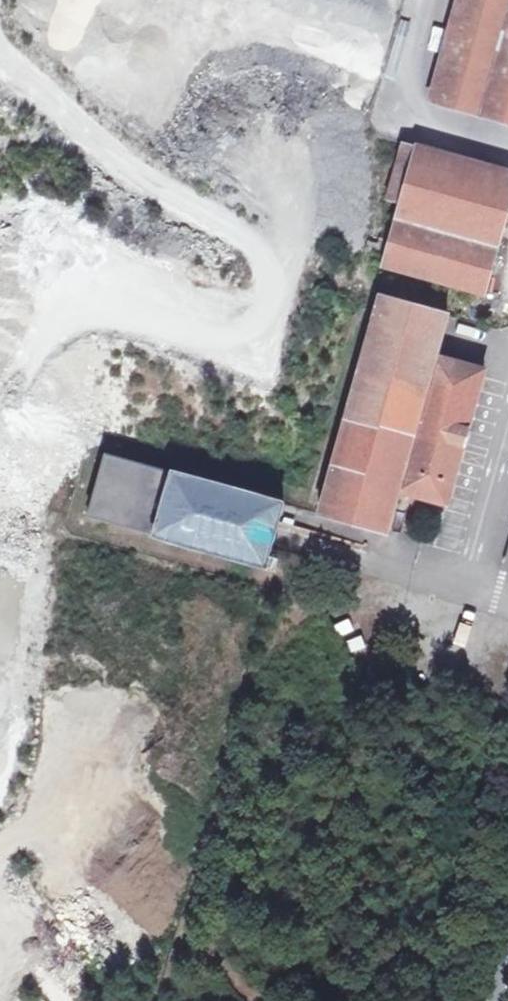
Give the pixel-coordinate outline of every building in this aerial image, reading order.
[(431,102),(507,123),(507,0),(460,0),(431,102)] [(485,295),(507,215),(507,171),(404,142),(387,199),(402,203),(384,266),(485,295)] [(382,276),(380,294),(409,296),(411,278),(382,276)] [(449,506),(487,370),(439,356),(450,316),(379,296),(318,513),(389,533),(401,492),(449,506)] [(106,455),(89,517),(114,523),(155,535),(155,537),(262,567),(262,568),(266,569),(267,565),(266,565),(283,503),(106,455)]
